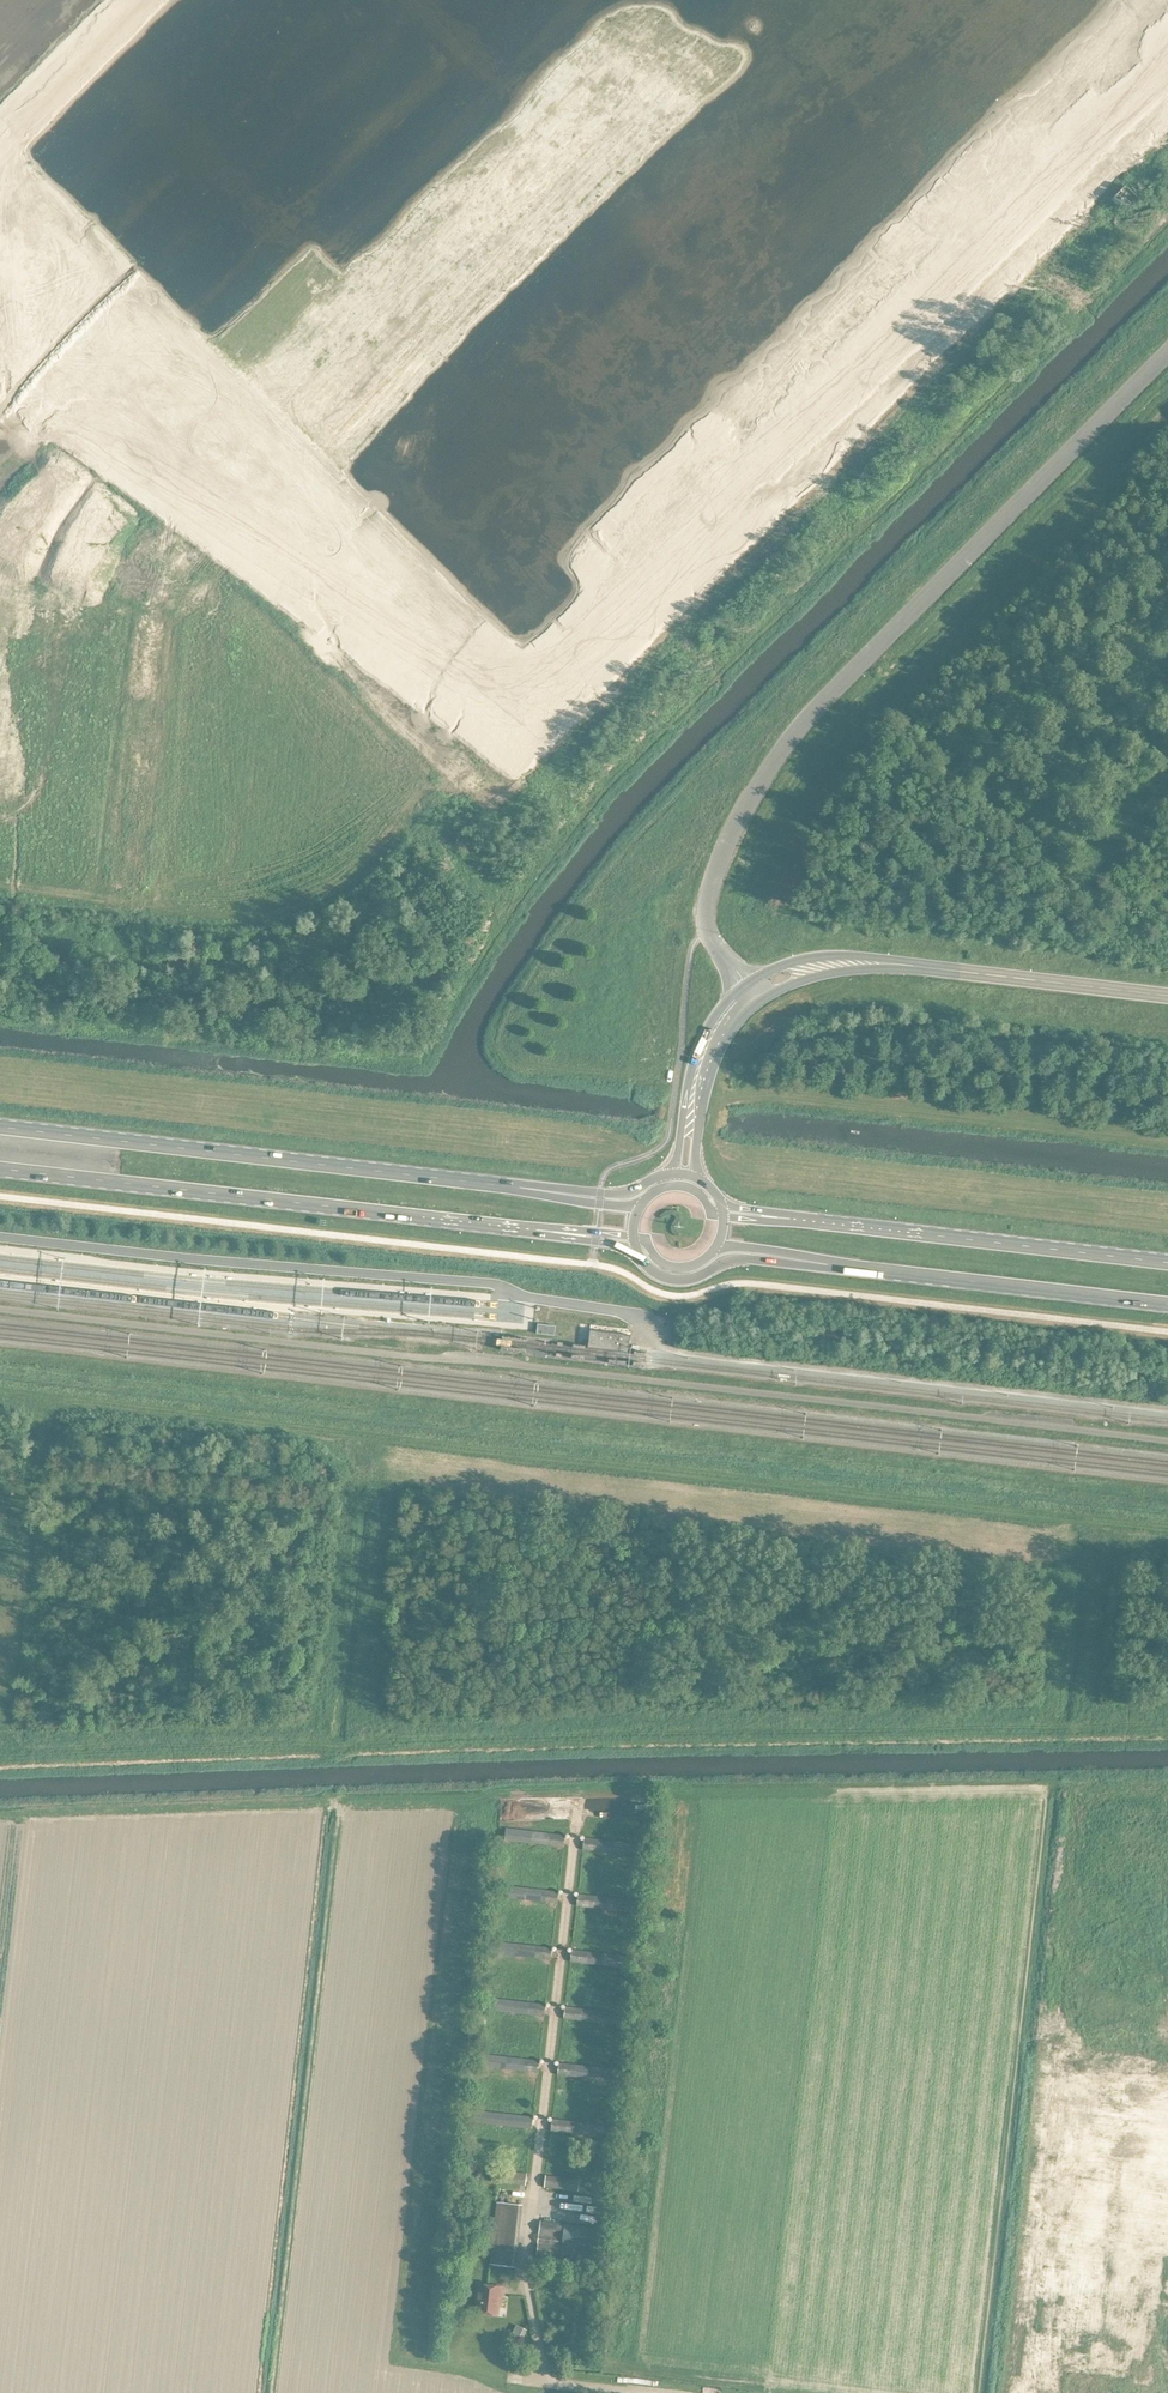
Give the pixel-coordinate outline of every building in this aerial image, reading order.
[(536,1338),(554,1340),(555,1330),(537,1328),(536,1338)] [(597,1349),(626,1352),(628,1339),(590,1335),(588,1351),(596,1352),(597,1349)] [(504,1844),(564,1851),(565,1839),(506,1832),(504,1844)] [(499,1889),(498,1901),(557,1908),(559,1896),(499,1889)] [(578,1898),(577,1910),(636,1917),(637,1904),(578,1898)] [(491,1957),(551,1964),(552,1952),(493,1945),(491,1957)] [(570,1966),(630,1973),(631,1961),(572,1954),(570,1966)] [(486,2002),(485,2013),(544,2020),(546,2009),(486,2002)] [(565,2011),(564,2023),(623,2030),(625,2018),(565,2011)] [(479,2070),(538,2077),(539,2065),(480,2058),(479,2070)] [(557,2079),(616,2087),(618,2075),(559,2066),(557,2079)] [(474,2113),(472,2125),(531,2133),(533,2121),(474,2113)] [(552,2123),(551,2135),(610,2142),(612,2130),(552,2123)] [(493,2173),(492,2186),(525,2189),(527,2177),(493,2173)] [(544,2192),(578,2196),(579,2183),(546,2179),(544,2192)] [(496,2255),(493,2254),(491,2268),(515,2271),(522,2209),(501,2207),(496,2255)] [(539,2238),(556,2240),(558,2227),(540,2225),(539,2238)] [(563,2241),(562,2250),(588,2253),(590,2231),(564,2228),(563,2241)] [(537,2260),(538,2260),(553,2261),(555,2249),(538,2247),(537,2260)] [(560,2262),(586,2265),(588,2253),(562,2250),(560,2262)] [(497,2318),(498,2310),(500,2310),(502,2291),(478,2288),(476,2299),(479,2299),(477,2316),(476,2316),(498,2319),(498,2318),(497,2318)]
